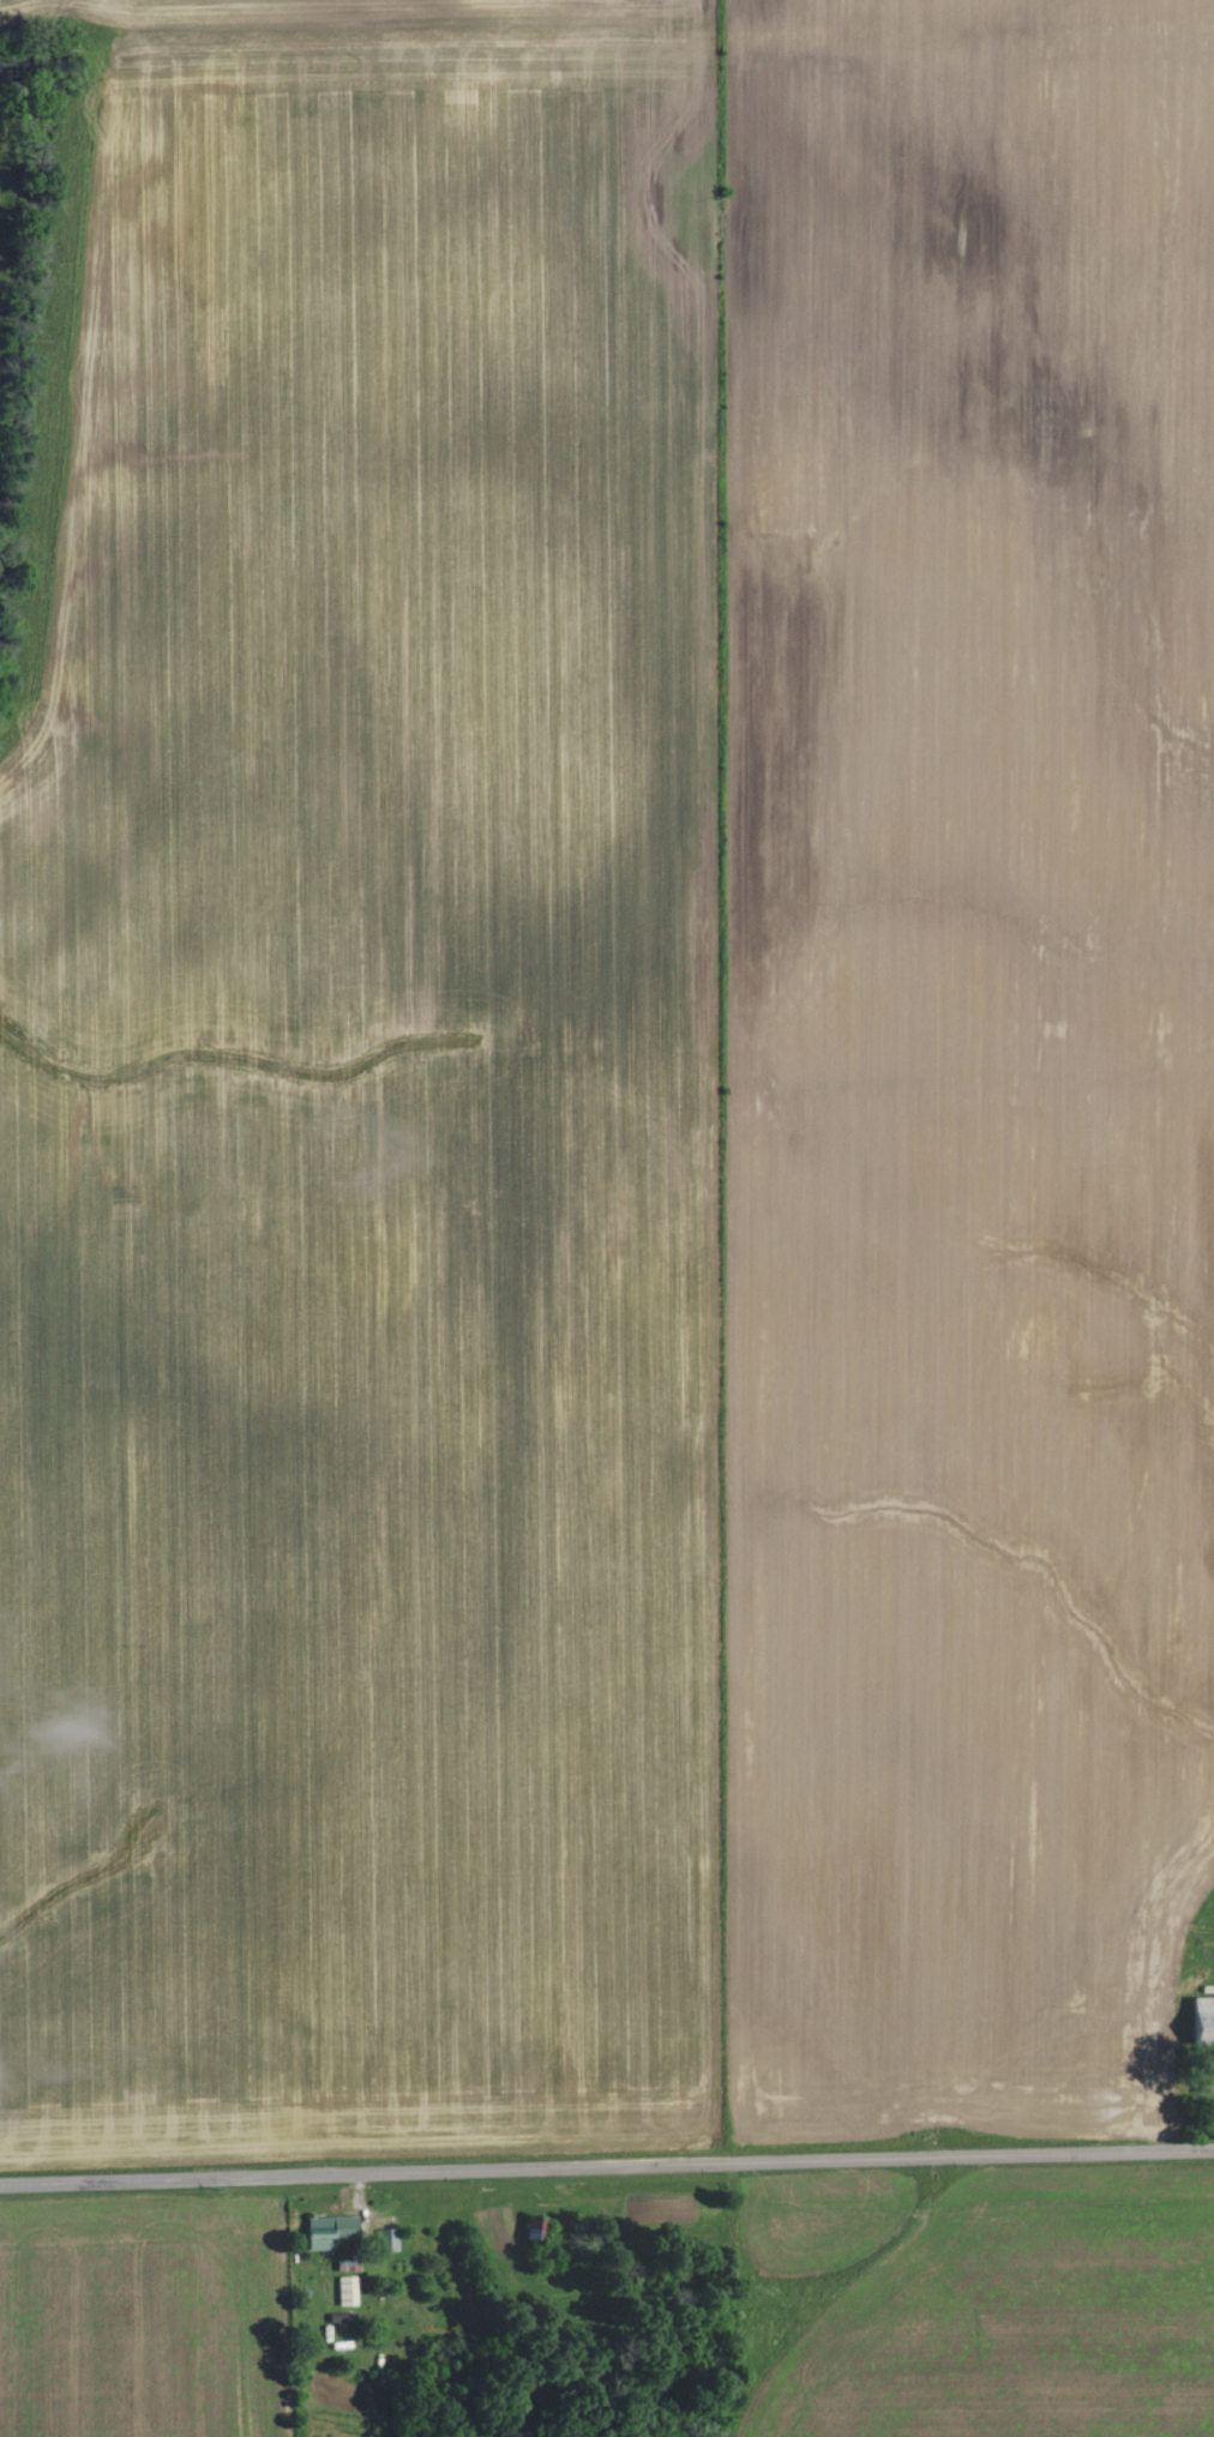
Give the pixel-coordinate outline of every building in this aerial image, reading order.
[(1185,2044),(1213,2044),(1213,1997),(1185,1997),(1185,2044)] [(329,2250),(329,2240),(353,2239),(352,2216),(307,2218),(307,2231),(302,2231),(303,2250),(329,2250)] [(391,2229),(373,2229),(374,2252),(392,2251),(391,2229)] [(350,2276),(334,2277),(334,2306),(351,2306),(350,2276)]
